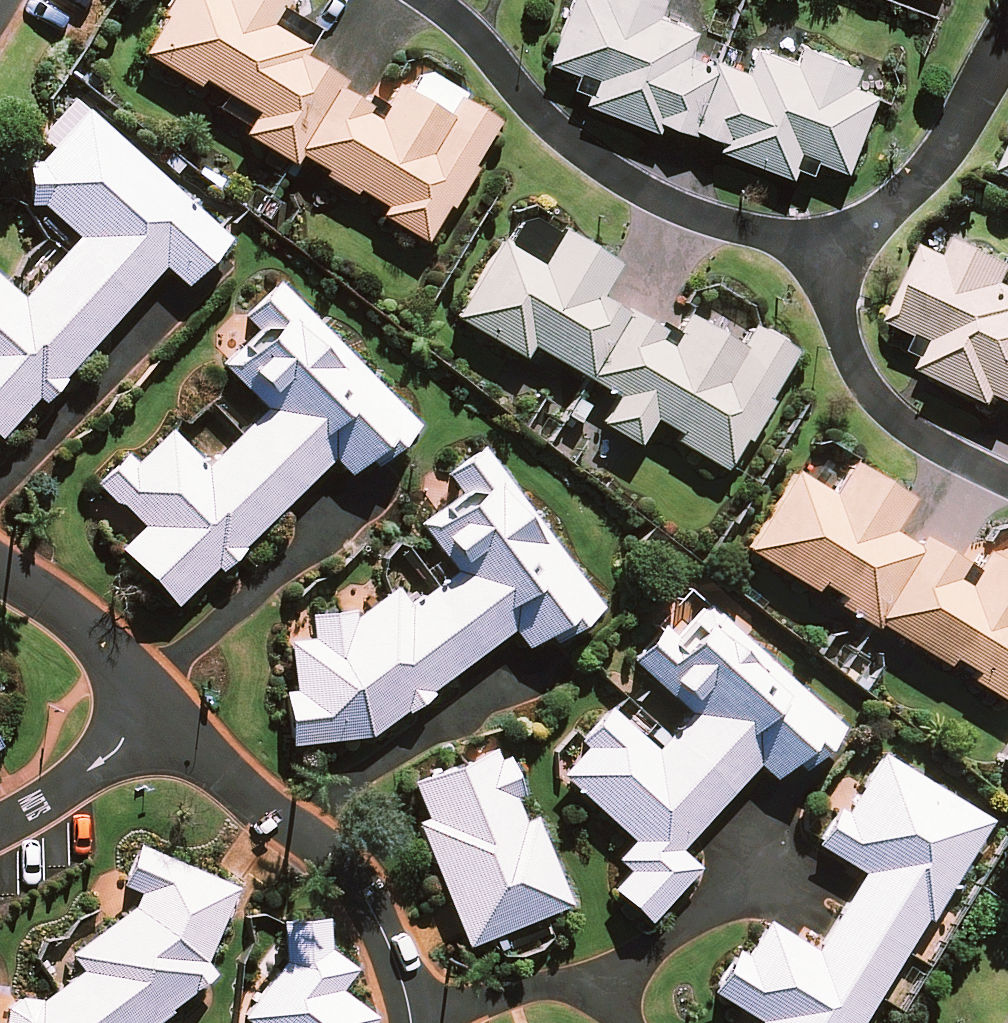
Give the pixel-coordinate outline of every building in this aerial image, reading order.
[(424,239),(494,123),(400,67),(377,105),(302,61),(309,49),(269,25),(284,0),(225,0),(224,1),(223,0),(176,0),(147,49),(253,112),(242,130),(296,163),(303,151),(383,199),(376,211),(424,239)] [(557,55),(600,71),(590,96),(792,170),(800,149),(846,166),(873,91),(851,83),(858,65),(805,45),(797,66),(756,51),(749,72),(684,48),(692,27),(652,13),(657,0),(577,0),(557,55)] [(89,112),(23,183),(77,233),(18,296),(0,279),(0,430),(3,433),(162,261),(182,280),(223,236),(89,112)] [(499,242),(455,314),(520,353),(528,339),(614,391),(598,417),(639,441),(651,420),(724,464),(792,351),(750,325),(739,344),(685,312),(670,338),(596,294),(615,262),(564,231),(541,267),(499,242)] [(932,254),(898,327),(940,346),(928,373),(998,404),(1004,390),(1007,391),(1007,290),(1005,288),(1007,283),(1007,268),(960,247),(953,263),(932,254)] [(413,424),(278,284),(246,315),(261,330),(222,367),(266,412),(205,470),(168,431),(134,463),(126,455),(99,481),(142,526),(123,544),(175,599),(328,454),(345,472),(367,451),(375,460),(413,424)] [(297,691),(286,692),(292,740),(369,730),(512,623),(526,642),(548,626),(556,636),(597,605),(480,450),(448,474),(460,490),(423,517),(461,567),(409,606),(393,586),(353,616),(350,609),(309,612),(311,639),(290,642),(297,691)] [(996,535),(975,569),(927,540),(919,554),(891,537),(912,500),(853,465),(835,496),(795,472),(750,547),(877,623),(878,622),(1007,700),(1007,543),(996,535)] [(837,725),(685,593),(630,655),(693,709),(658,748),(610,706),(581,739),(587,745),(562,773),(634,836),(615,857),(629,868),(614,885),(648,914),(693,863),(677,848),(755,760),(772,775),(790,754),(802,765),(837,725)] [(516,789),(497,745),(415,780),(431,817),(420,821),(472,940),(564,901),(530,821),(521,825),(507,793),(516,789)] [(982,818),(880,757),(845,815),(836,810),(818,841),(864,869),(816,948),(770,920),(748,956),(739,950),(714,991),(761,1020),(759,1022),(859,1022),(982,818)] [(208,970),(203,961),(235,885),(138,844),(122,881),(150,895),(72,954),(84,969),(13,1022),(139,1022),(208,970)] [(371,1014),(336,988),(352,967),(306,933),(245,1015),(256,1022),(365,1022),(371,1014)]
